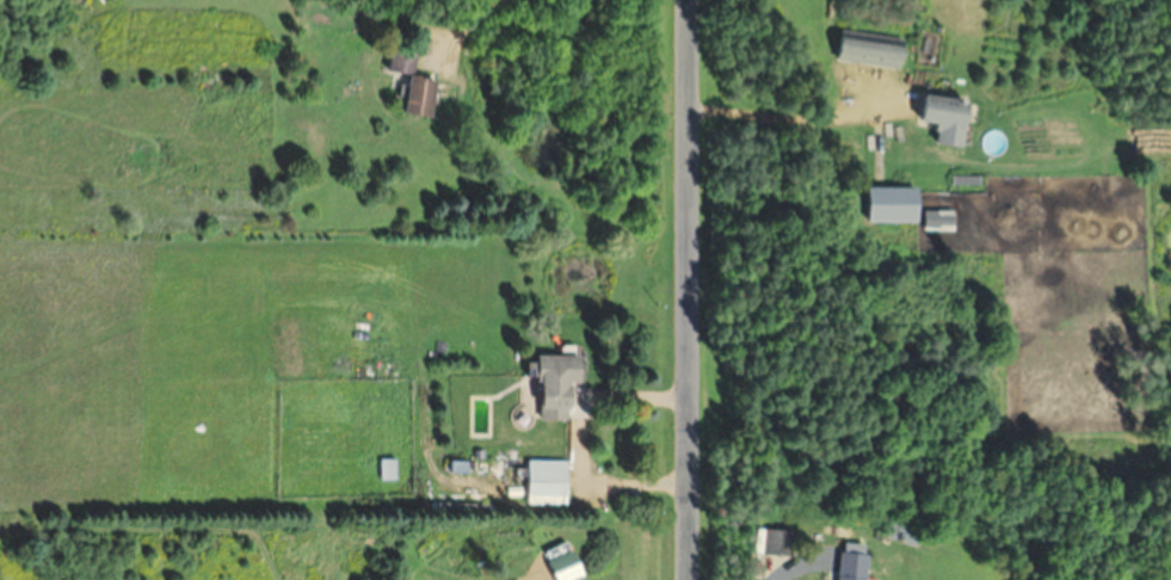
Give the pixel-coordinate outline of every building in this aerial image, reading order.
[(837,59),(907,68),(910,39),(840,30),(837,59)] [(389,70),(413,73),(408,113),(434,117),(439,78),(415,75),(418,51),(391,47),(389,70)] [(924,93),(921,119),(941,122),(938,142),(969,146),(975,99),(924,93)] [(922,221),(922,186),(870,186),(870,221),(922,221)] [(956,229),(956,209),(927,209),(927,229),(956,229)] [(584,355),(541,355),(541,364),(533,364),(533,378),(544,378),(544,420),(569,420),(569,407),(576,407),(576,382),(584,382),(584,355)] [(382,460),(382,479),(395,478),(395,460),(382,460)] [(568,461),(529,461),(529,505),(568,505),(568,461)] [(923,545),(927,527),(889,518),(885,536),(923,545)] [(770,554),(794,554),(794,531),(770,531),(770,554)] [(871,553),(842,550),(839,579),(868,579),(871,553)]
